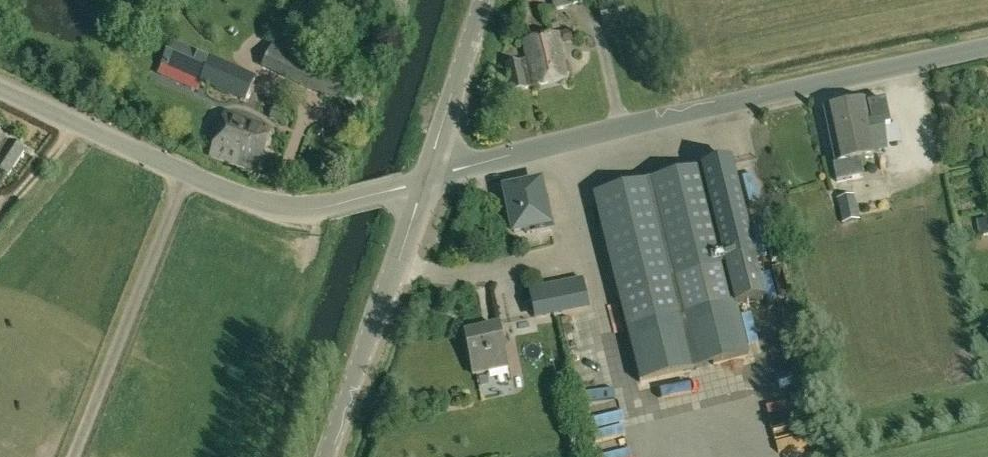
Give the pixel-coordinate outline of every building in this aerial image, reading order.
[(585,0),(551,0),(553,8),(585,0)] [(574,81),(575,75),(572,61),(568,58),(564,60),(561,46),(558,33),(539,37),(521,41),(525,59),(504,64),(510,92),(531,87),(532,90),(550,86),(574,81)] [(199,82),(199,83),(245,103),(256,77),(210,57),(210,58),(172,42),(162,66),(199,82)] [(261,73),(342,101),(350,79),(268,50),(261,73)] [(339,67),(343,57),(332,53),(328,63),(339,67)] [(825,110),(835,163),(864,158),(876,155),(875,150),(888,148),(883,125),(890,124),(885,100),(866,104),(866,102),(825,110)] [(269,118),(282,123),(287,111),(273,106),(269,118)] [(210,155),(256,171),(271,128),(225,112),(210,155)] [(865,165),(864,158),(835,163),(833,164),(836,181),(862,176),(861,166),(865,165)] [(618,294),(627,333),(640,383),(748,356),(735,306),(764,298),(755,260),(730,159),(593,195),(618,294)] [(513,231),(547,225),(539,183),(505,190),(513,231)] [(859,218),(853,194),(837,198),(842,222),(859,218)] [(980,236),(987,235),(987,219),(977,221),(980,236)] [(582,277),(527,288),(534,321),(588,310),(582,277)] [(506,368),(498,326),(464,333),(472,374),(506,368)] [(778,417),(802,414),(799,391),(775,394),(778,417)] [(628,423),(626,395),(601,396),(602,424),(628,423)]
